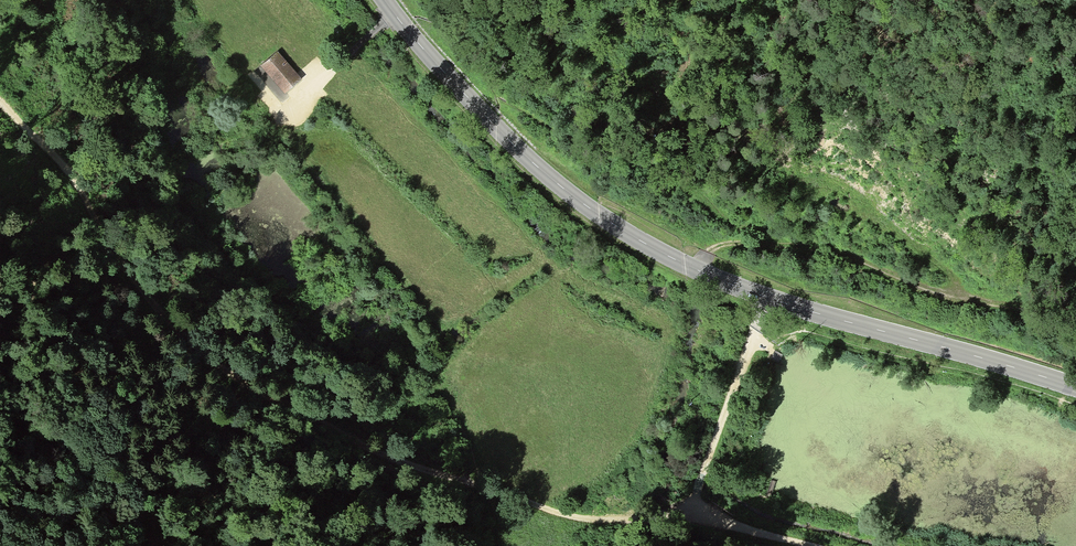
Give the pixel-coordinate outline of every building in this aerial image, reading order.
[(279,54),(263,67),(283,93),(300,80),(279,54)]
